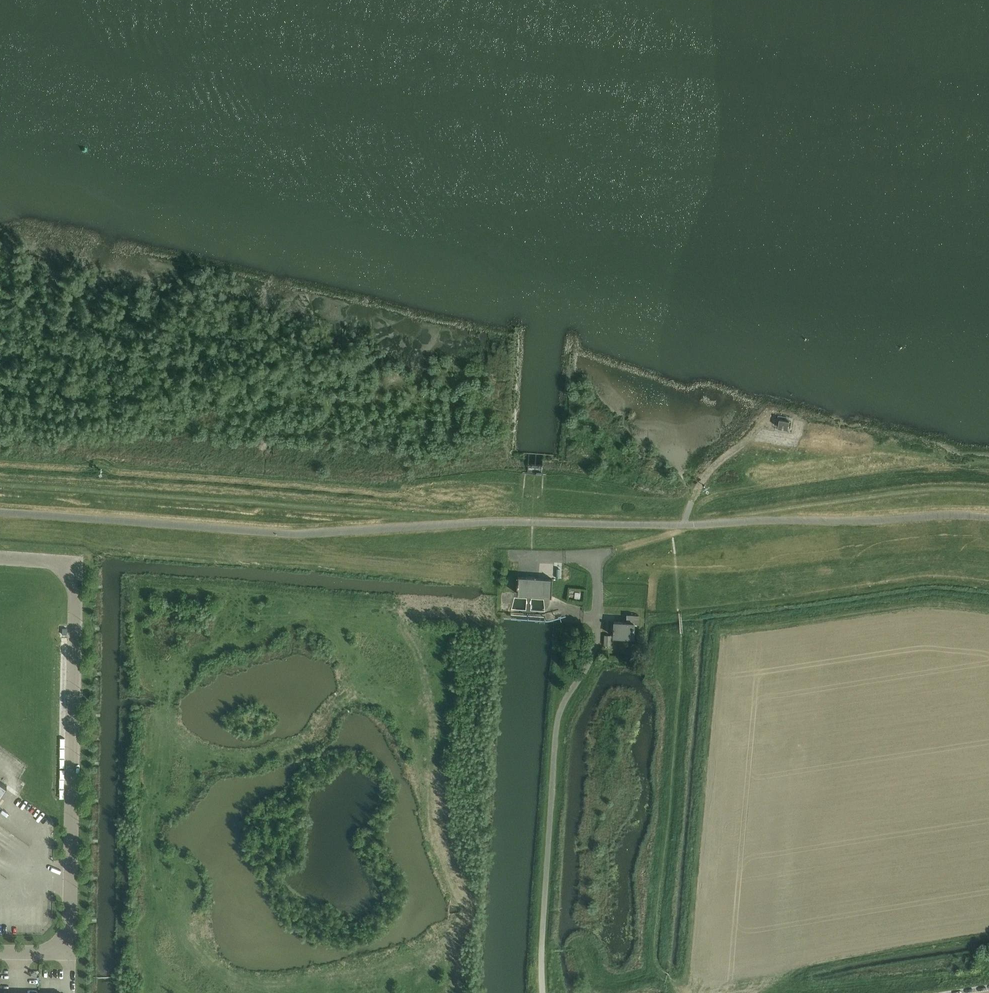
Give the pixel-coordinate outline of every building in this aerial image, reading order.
[(789,429),(790,421),(781,419),(779,427),(789,429)] [(516,584),(516,586),(517,586),(517,588),(517,593),(544,595),(549,595),(551,580),(551,579),(518,577),(518,578),(518,579),(518,580),(518,583),(516,583),(516,584)] [(638,626),(638,616),(626,616),(626,623),(613,623),(612,637),(633,638),(634,626),(638,626)]
